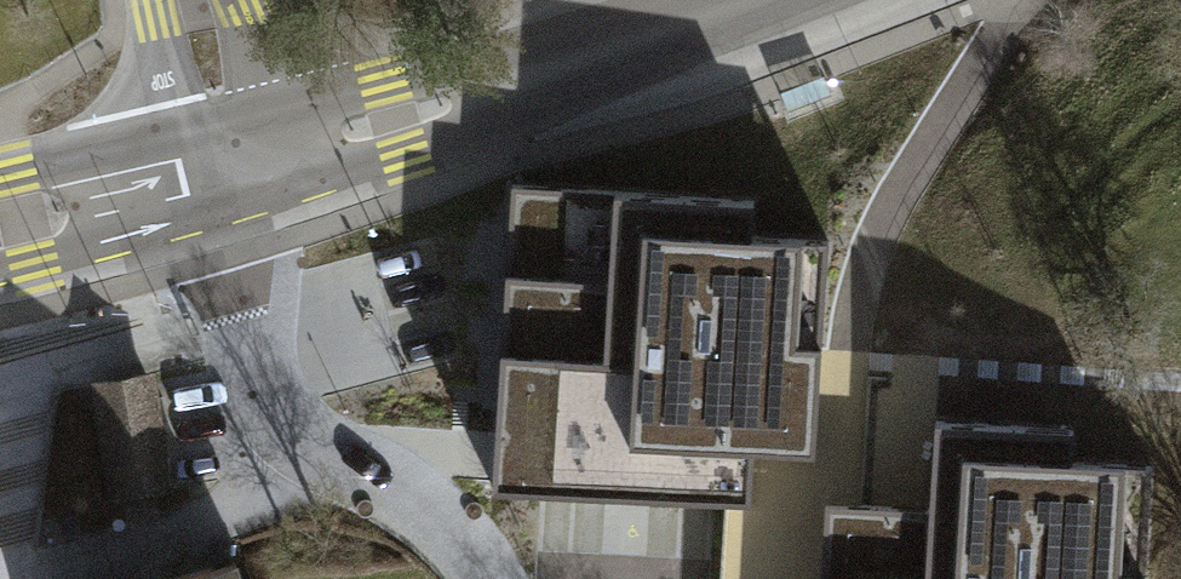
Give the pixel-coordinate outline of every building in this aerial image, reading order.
[(823,79),(785,95),(792,111),(830,95),(823,79)] [(512,183),(491,486),(776,506),(779,452),(814,454),(829,241),(751,235),(753,200),(512,183)] [(170,383),(107,390),(119,505),(183,498),(170,383)] [(935,422),(929,510),(825,503),(820,578),(1143,578),(1150,468),(1072,462),(1074,431),(935,422)] [(221,578),(269,578),(266,567),(221,578)]
